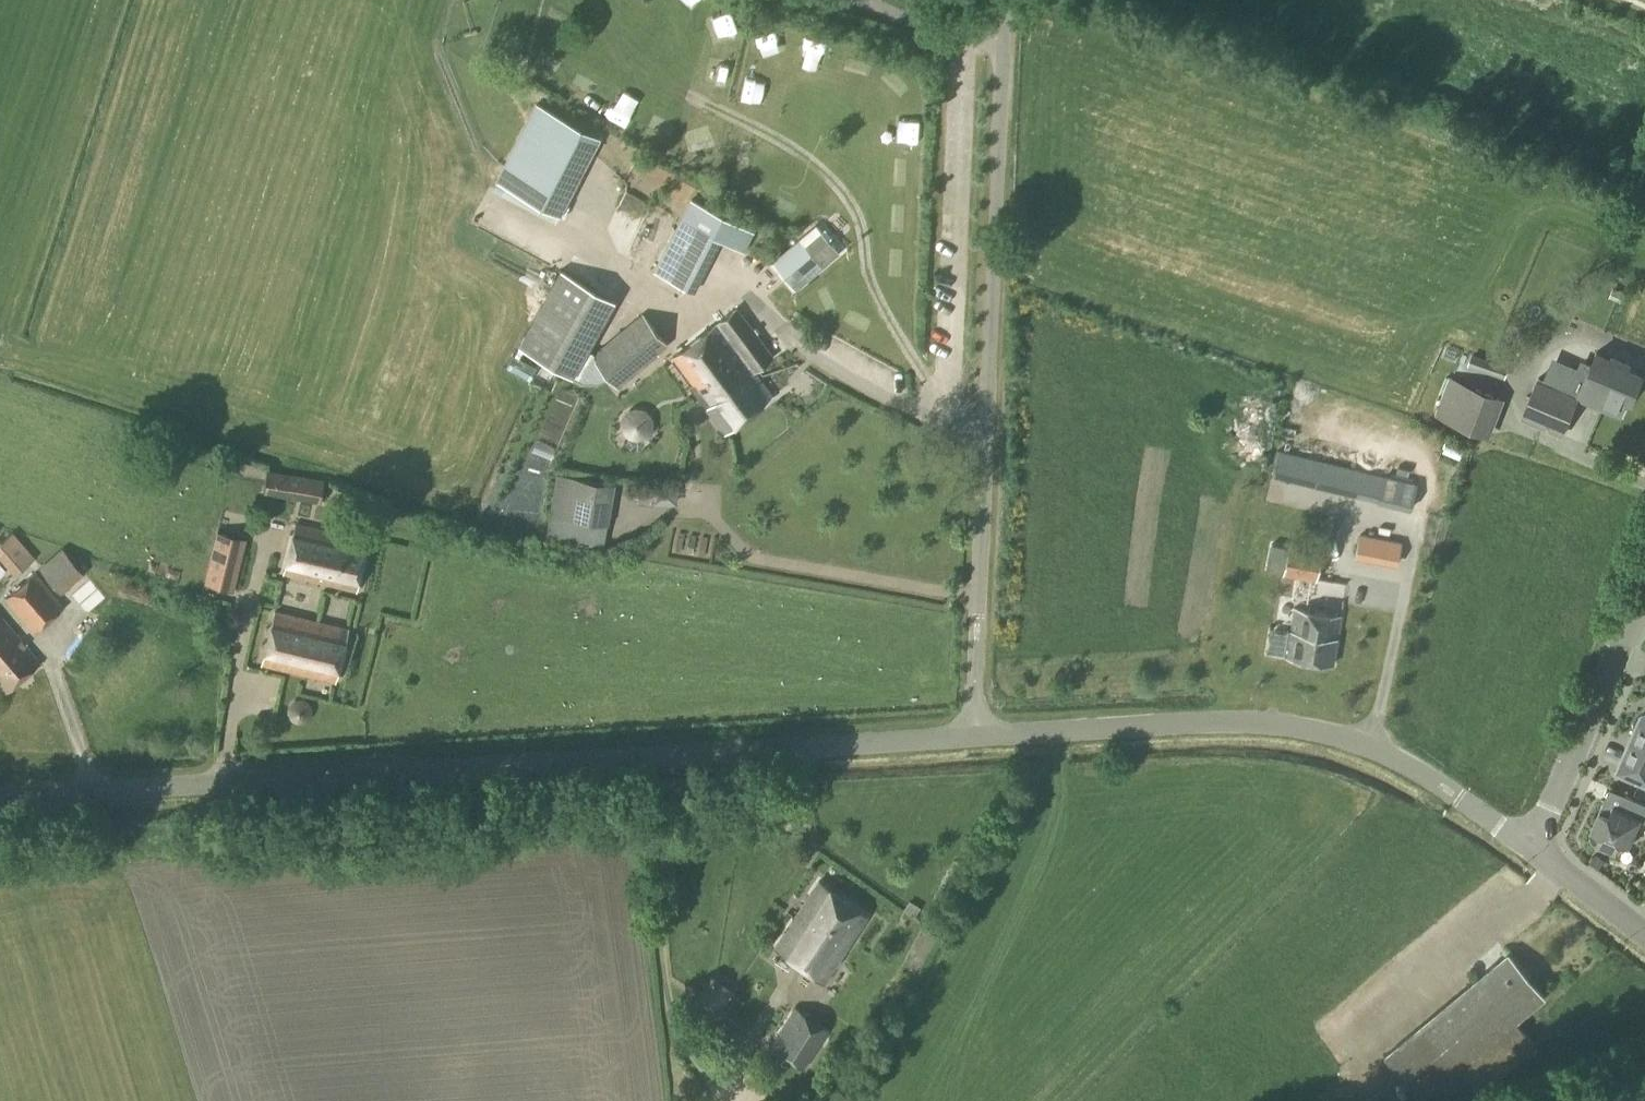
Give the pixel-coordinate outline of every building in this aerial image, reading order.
[(717,16),(722,40),(739,36),(734,12),(717,16)] [(803,56),(826,59),(829,38),(806,35),(803,56)] [(712,66),(712,87),(732,87),(733,66),(712,66)] [(764,101),(770,82),(750,75),(744,95),(764,101)] [(555,222),(557,219),(555,218),(557,214),(560,215),(601,136),(535,102),(495,181),(496,181),(491,190),(555,222)] [(754,231),(730,220),(691,200),(690,198),(653,270),(654,271),(693,291),(719,240),(744,252),(754,231)] [(796,290),(839,253),(815,225),(772,262),(796,290)] [(911,254),(896,253),(895,269),(910,269),(911,254)] [(542,359),(546,361),(551,364),(573,377),(581,381),(596,382),(609,378),(591,356),(594,354),(587,351),(616,299),(561,269),(550,287),(517,346),(520,347),(542,359)] [(697,395),(724,431),(772,395),(753,371),(773,356),(737,307),(672,355),(700,393),(697,395)] [(617,388),(669,346),(643,314),(594,354),(591,356),(609,378),(617,388)] [(1621,415),(1628,398),(1632,400),(1643,374),(1628,368),(1631,363),(1613,355),(1612,358),(1597,352),(1589,371),(1578,366),(1569,390),(1539,376),(1521,419),(1563,437),(1580,397),(1621,415)] [(1506,379),(1510,366),(1472,353),(1467,366),(1506,379)] [(554,371),(546,387),(559,394),(567,378),(554,371)] [(1491,438),(1506,399),(1449,376),(1435,415),(1491,438)] [(1389,477),(1278,449),(1272,476),(1383,503),(1382,505),(1410,512),(1417,481),(1390,474),(1389,477)] [(535,467),(525,492),(543,499),(553,475),(535,467)] [(321,505),(325,479),(268,469),(263,494),(321,505)] [(608,525),(609,524),(615,484),(567,475),(560,517),(608,525)] [(356,591),(367,540),(295,523),(283,573),(356,591)] [(35,558),(11,531),(0,541),(0,556),(16,575),(35,558)] [(235,590),(246,538),(216,531),(204,583),(235,590)] [(1397,564),(1402,542),(1358,533),(1352,555),(1397,564)] [(1317,581),(1323,546),(1310,542),(1309,549),(1288,545),(1282,574),(1317,581)] [(61,594),(84,574),(62,548),(39,568),(61,594)] [(34,632),(64,606),(36,572),(5,598),(34,632)] [(1333,664),(1341,615),(1294,608),(1289,638),(1287,638),(1285,654),(1287,655),(1287,656),(1333,664)] [(335,681),(348,629),(274,611),(262,663),(335,681)] [(40,662),(0,615),(0,689),(4,694),(40,662)] [(1642,714),(1617,771),(1644,784),(1644,713),(1642,714)] [(1610,788),(1591,830),(1591,832),(1591,834),(1591,836),(1592,838),(1593,840),(1594,842),(1596,843),(1616,851),(1620,842),(1629,846),(1641,819),(1644,821),(1644,804),(1610,788)] [(1596,854),(1590,862),(1599,868),(1605,860),(1596,854)] [(824,982),(868,916),(819,881),(775,947),(824,982)] [(909,900),(903,911),(914,918),(921,907),(909,900)] [(1419,1097),(1439,1081),(1450,1094),(1467,1079),(1478,1092),(1535,1044),(1514,1020),(1543,996),(1507,953),(1384,1056),(1419,1097)] [(701,996),(725,1011),(740,988),(717,973),(701,996)] [(804,1069),(829,1030),(795,1006),(769,1046),(804,1069)] [(838,1090),(831,1100),(856,1100),(838,1090)] [(1356,1092),(1318,1100),(1379,1100),(1377,1095),(1358,1099),(1356,1092)]
